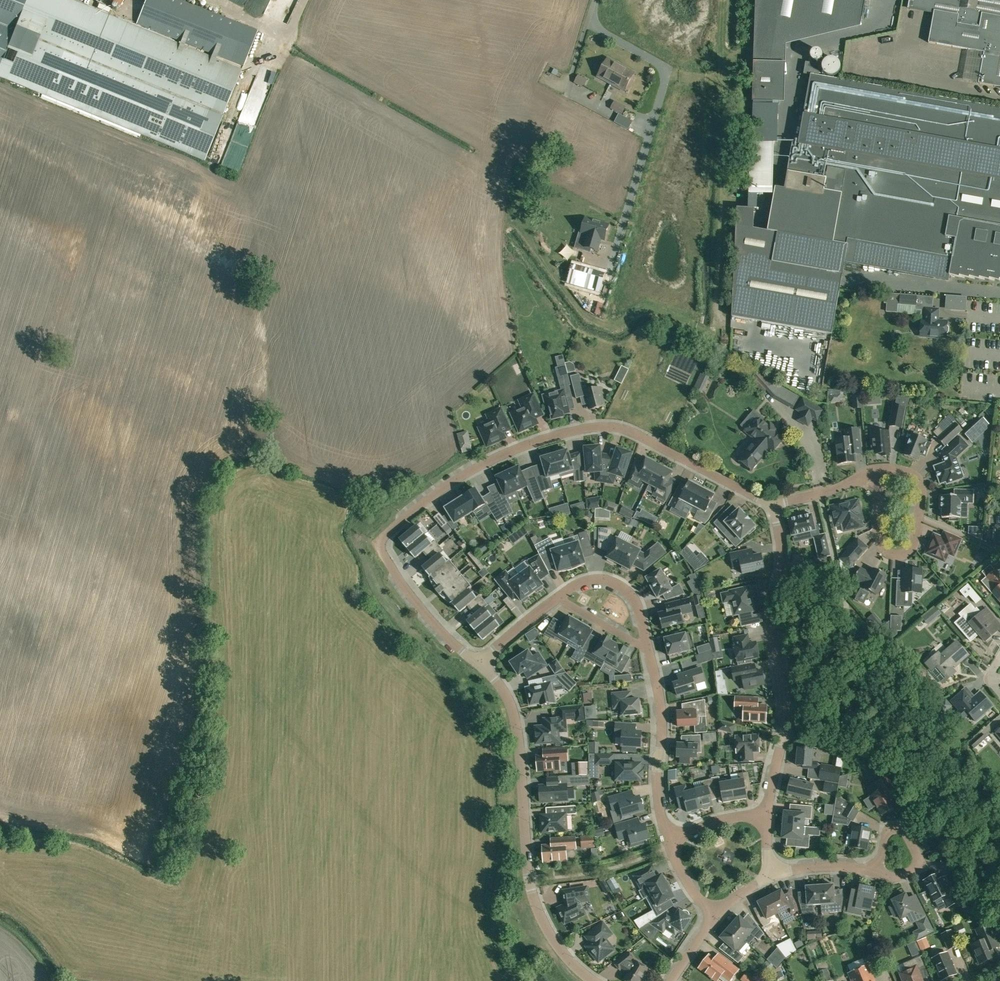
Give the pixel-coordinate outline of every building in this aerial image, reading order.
[(137,26),(72,0),(0,0),(0,77),(46,96),(190,154),(205,160),(242,69),(148,31),(144,30),(137,26)] [(137,23),(138,24),(145,27),(181,41),(187,44),(212,54),(218,56),(222,57),(243,66),(258,30),(236,22),(181,0),(146,0),(137,23)] [(786,63),(786,44),(860,26),(865,0),(755,0),(754,62),(786,63)] [(911,7),(933,11),(928,43),(984,52),(979,84),(999,88),(999,0),(912,0),(911,7)] [(614,63),(607,59),(598,77),(611,84),(621,65),(614,62),(614,63)] [(819,76),(821,65),(807,62),(804,73),(811,75),(800,134),(798,133),(798,131),(793,130),(785,189),(776,187),(768,231),(754,228),(754,208),(737,208),(732,317),(832,334),(845,261),(949,280),(950,275),(999,281),(999,108),(819,76)] [(752,102),(773,103),(784,103),(786,63),(754,62),(752,102)] [(629,70),(621,66),(621,65),(611,84),(624,91),(634,74),(629,71),(629,70)] [(610,109),(615,112),(620,104),(614,101),(610,109)] [(773,103),(752,102),(751,144),(762,144),(774,144),(775,106),(773,106),(773,103)] [(619,113),(614,122),(628,129),(633,120),(619,113)] [(750,144),(749,194),(761,195),(762,144),(751,144),(750,144)] [(594,176),(597,167),(577,161),(575,171),(594,176)] [(584,234),(580,247),(597,252),(601,239),(604,240),(608,224),(586,218),(581,233),(584,234)] [(608,274),(575,265),(571,281),(604,289),(608,274)] [(917,296),(885,293),(884,303),(887,303),(886,312),(897,313),(898,305),(916,306),(917,296)] [(966,297),(952,296),(951,310),(965,311),(966,297)] [(949,328),(947,326),(947,322),(938,321),(938,310),(926,309),(925,320),(922,320),(921,336),(946,338),(946,334),(948,332),(949,328)] [(566,365),(556,367),(560,381),(569,379),(568,373),(566,365)] [(628,370),(621,367),(618,374),(625,377),(628,370)] [(576,398),(581,397),(588,395),(591,409),(605,406),(600,387),(587,391),(586,386),(583,386),(579,374),(571,376),(576,398)] [(569,386),(561,388),(563,394),(554,396),(553,393),(543,396),(546,406),(549,405),(552,419),(563,416),(562,414),(569,412),(566,400),(572,399),(569,386)] [(520,431),(522,430),(524,431),(528,429),(529,427),(537,423),(535,418),(542,415),(533,394),(522,400),(523,403),(521,404),(523,408),(512,414),(520,431)] [(861,395),(852,396),(854,410),(863,409),(861,395)] [(803,398),(797,409),(817,421),(824,410),(803,398)] [(906,408),(894,406),(890,425),(901,428),(906,408)] [(487,446),(489,445),(491,445),(496,443),(497,442),(505,438),(502,432),(510,429),(501,409),(489,414),(491,418),(489,419),(491,423),(479,428),(487,446)] [(548,415),(541,418),(545,429),(552,426),(548,415)] [(757,439),(769,449),(772,452),(776,447),(779,447),(782,443),(782,440),(783,439),(776,432),(778,430),(770,423),(768,426),(761,419),(755,426),(752,423),(745,431),(756,440),(757,439)] [(938,439),(945,447),(963,431),(956,423),(938,439)] [(836,440),(839,463),(855,462),(854,454),(861,453),(858,429),(846,430),(847,438),(836,440)] [(882,453),(882,456),(889,455),(889,453),(891,452),(889,431),(883,432),(882,429),(871,430),(872,439),(871,439),(871,448),(873,448),(873,454),(882,453)] [(908,446),(904,455),(917,460),(920,454),(926,456),(931,444),(925,442),(926,439),(925,439),(926,437),(914,432),(914,434),(913,434),(911,438),(909,437),(906,445),(908,446)] [(969,446),(960,437),(942,453),(946,463),(934,467),(940,484),(946,482),(947,484),(964,478),(956,458),(969,446)] [(757,439),(756,440),(740,459),(745,463),(745,465),(748,468),(750,468),(751,469),(769,449),(757,439)] [(471,448),(469,441),(459,444),(460,451),(471,448)] [(604,482),(608,455),(600,453),(599,447),(598,447),(598,445),(591,446),(591,448),(585,448),(587,472),(595,471),(596,481),(604,482)] [(608,455),(604,482),(613,483),(616,474),(623,477),(631,454),(626,452),(626,450),(620,448),(619,450),(618,450),(616,456),(608,455)] [(559,451),(559,453),(554,454),(561,477),(575,473),(576,482),(584,481),(582,452),(569,456),(568,450),(566,451),(565,449),(559,451)] [(542,456),(542,457),(541,458),(546,474),(536,476),(542,492),(551,490),(548,482),(551,481),(550,477),(560,475),(561,477),(554,454),(549,456),(548,454),(542,456)] [(649,484),(659,466),(655,464),(656,462),(648,458),(647,460),(646,459),(643,464),(635,460),(628,482),(639,487),(642,481),(649,484)] [(507,472),(516,491),(527,486),(531,495),(535,496),(542,493),(542,492),(536,476),(527,480),(524,474),(523,475),(519,466),(514,469),(511,468),(506,470),(507,472)] [(659,466),(649,484),(661,490),(656,500),(664,504),(676,481),(670,478),(672,473),(671,472),(672,470),(664,466),(664,468),(659,466)] [(507,472),(506,470),(501,472),(501,475),(496,477),(500,485),(498,486),(501,492),(492,496),(496,504),(501,512),(508,509),(509,505),(506,496),(516,491),(507,472)] [(681,512),(686,503),(692,506),(702,488),(697,486),(698,484),(692,481),(691,482),(689,482),(686,487),(680,484),(669,505),(681,512)] [(694,518),(699,521),(705,524),(709,520),(713,511),(707,508),(714,495),(713,494),(714,492),(707,489),(706,491),(702,488),(692,506),(699,509),(696,514),(694,518)] [(473,512),(474,513),(488,505),(483,496),(481,497),(476,489),(472,491),(470,489),(463,494),(465,496),(464,496),(473,512)] [(960,518),(961,505),(967,506),(968,502),(974,502),(974,491),(954,490),(954,496),(940,496),(939,509),(942,509),(942,518),(950,518),(950,521),(958,521),(958,518),(960,518)] [(443,517),(448,523),(454,530),(459,527),(456,522),(473,512),(464,496),(445,508),(449,513),(443,517)] [(831,507),(836,525),(843,524),(844,530),(862,526),(860,519),(862,519),(860,510),(861,508),(859,503),(858,502),(857,501),(856,501),(854,500),(849,501),(848,503),(831,507)] [(619,505),(607,501),(604,509),(616,513),(619,505)] [(501,512),(496,504),(489,509),(497,521),(504,517),(500,512),(501,512)] [(549,509),(551,517),(570,514),(567,504),(549,509)] [(572,513),(578,511),(576,505),(570,506),(572,513)] [(658,518),(642,509),(640,513),(637,511),(633,518),(644,521),(654,526),(658,518)] [(727,524),(730,528),(736,535),(730,540),(736,547),(743,541),(742,539),(749,533),(750,534),(755,529),(754,528),(755,527),(739,509),(738,510),(730,518),(725,512),(715,524),(721,530),(727,524)] [(439,513),(433,517),(442,528),(448,523),(443,517),(439,513)] [(815,526),(812,514),(788,520),(792,536),(793,535),(794,542),(811,538),(811,535),(819,533),(817,526),(815,526)] [(705,526),(700,523),(695,533),(697,534),(705,526)] [(999,530),(999,525),(995,525),(995,527),(992,527),(991,540),(993,540),(993,544),(996,544),(996,543),(999,544),(999,531),(997,531),(997,530),(999,530)] [(408,549),(424,535),(416,526),(400,539),(408,549)] [(982,540),(983,527),(968,527),(968,534),(982,540)] [(618,564),(628,544),(616,538),(616,539),(611,537),(612,529),(600,529),(599,540),(606,540),(609,542),(605,549),(610,552),(606,558),(608,559),(607,561),(613,564),(614,562),(618,564)] [(565,546),(572,569),(572,570),(577,568),(585,563),(581,550),(592,547),(587,531),(579,533),(582,541),(565,546)] [(954,555),(960,540),(945,533),(942,538),(934,535),(926,553),(945,561),(948,553),(954,555)] [(831,556),(826,534),(817,536),(818,540),(815,541),(819,558),(831,556)] [(430,554),(439,546),(435,541),(431,544),(424,535),(408,549),(415,558),(426,549),(430,554)] [(540,555),(543,561),(553,555),(558,572),(561,572),(569,570),(572,570),(572,569),(565,546),(556,549),(550,538),(535,545),(540,555)] [(858,539),(840,559),(850,567),(867,547),(858,539)] [(628,544),(618,564),(623,566),(622,568),(627,571),(628,569),(630,570),(633,564),(644,569),(643,570),(644,570),(666,553),(658,543),(645,554),(640,552),(640,550),(628,544)] [(439,546),(430,554),(434,558),(423,567),(430,576),(447,563),(440,554),(444,551),(439,546)] [(757,571),(764,569),(761,555),(753,556),(751,549),(730,554),(733,567),(741,565),(743,574),(750,572),(751,576),(758,574),(757,571)] [(700,551),(689,562),(688,562),(695,571),(709,560),(700,551)] [(543,561),(540,555),(529,560),(532,567),(531,568),(531,567),(519,575),(532,593),(536,590),(538,592),(543,588),(542,586),(543,585),(539,581),(549,573),(543,561)] [(447,563),(430,576),(440,588),(442,586),(443,588),(461,573),(450,560),(447,563)] [(887,575),(874,568),(871,574),(860,568),(854,579),(865,585),(864,588),(866,589),(865,591),(861,590),(855,601),(864,606),(870,594),(867,593),(868,591),(876,595),(887,575)] [(896,606),(904,606),(905,593),(921,594),(922,570),(904,569),(904,581),(897,581),(896,606)] [(995,569),(986,577),(997,589),(993,592),(999,600),(999,574),(995,569)] [(667,599),(683,594),(684,594),(679,585),(671,589),(661,570),(646,578),(657,598),(663,595),(666,600),(667,600),(667,599)] [(508,597),(511,601),(518,596),(521,601),(522,600),(524,602),(529,598),(528,596),(532,593),(519,575),(513,580),(506,571),(495,580),(508,597)] [(461,574),(443,588),(445,590),(443,591),(452,603),(469,590),(472,587),(461,574)] [(981,599),(968,584),(960,590),(966,597),(969,595),(976,603),(981,599)] [(722,593),(724,603),(732,601),(734,615),(739,614),(741,626),(752,624),(750,612),(755,611),(752,597),(758,596),(756,586),(750,588),(749,586),(729,591),(730,592),(722,593)] [(474,608),(484,600),(480,595),(476,598),(469,590),(452,603),(460,612),(470,603),(474,608)] [(696,606),(703,604),(701,595),(694,597),(696,606)] [(511,601),(508,597),(503,601),(511,610),(516,606),(511,601)] [(667,612),(659,614),(662,628),(684,623),(681,614),(692,611),(689,599),(665,605),(667,612)] [(475,630),(491,617),(496,613),(489,605),(488,605),(484,600),(474,608),(478,613),(468,621),(475,630)] [(936,606),(922,618),(928,625),(942,614),(936,606)] [(999,628),(999,624),(986,608),(970,623),(985,641),(999,628)] [(867,619),(876,629),(883,624),(874,613),(867,619)] [(902,616),(891,615),(890,630),(897,631),(901,631),(902,616)] [(570,641),(580,623),(579,623),(579,620),(575,618),(573,619),(568,616),(564,624),(554,619),(545,634),(555,640),(557,636),(563,640),(564,637),(570,641)] [(491,617),(475,630),(483,640),(499,626),(491,617)] [(889,621),(877,632),(883,640),(889,635),(889,621)] [(580,623),(570,641),(576,644),(574,647),(577,649),(572,657),(581,663),(590,647),(585,644),(592,630),(588,628),(587,625),(583,623),(581,624),(580,623)] [(665,642),(663,642),(665,647),(667,647),(669,656),(690,650),(686,634),(665,639),(665,642)] [(750,644),(748,635),(734,638),(736,647),(735,647),(737,660),(738,665),(752,663),(751,658),(759,656),(756,643),(750,644)] [(590,647),(581,663),(584,658),(593,663),(595,662),(598,657),(605,661),(615,643),(610,641),(611,640),(604,636),(596,650),(590,647)] [(969,655),(957,641),(941,655),(938,653),(926,663),(933,670),(935,668),(945,681),(955,672),(950,666),(953,664),(955,667),(962,661),(961,661),(969,655)] [(615,643),(605,661),(603,663),(622,673),(626,665),(620,662),(627,649),(620,645),(620,646),(615,643)] [(697,647),(699,654),(711,650),(710,646),(709,647),(708,644),(697,647)] [(528,651),(510,663),(519,675),(524,672),(528,678),(547,666),(539,653),(533,657),(528,651)] [(557,660),(549,665),(555,673),(562,669),(557,660)] [(764,684),(764,681),(764,680),(765,680),(765,679),(766,678),(766,677),(765,676),(765,675),(764,674),(763,674),(762,673),(762,670),(756,671),(754,664),(732,669),(734,680),(743,678),(745,689),(753,688),(753,686),(764,684)] [(705,680),(701,668),(678,675),(680,681),(674,683),(674,685),(673,686),(674,689),(676,690),(678,695),(696,690),(694,684),(705,680)] [(569,692),(571,689),(575,693),(580,686),(566,672),(543,678),(544,684),(526,688),(530,705),(540,703),(540,704),(540,705),(556,703),(551,683),(558,681),(569,692)] [(615,683),(632,681),(631,674),(614,676),(615,683)] [(976,721),(985,713),(993,706),(981,692),(972,699),(964,690),(952,700),(966,717),(970,714),(976,721)] [(625,692),(612,693),(614,709),(622,708),(623,716),(640,714),(640,713),(642,713),(642,705),(640,705),(639,699),(626,700),(625,692)] [(758,705),(758,698),(736,697),(736,709),(745,709),(744,720),(765,721),(766,706),(758,705)] [(945,697),(936,704),(943,712),(952,705),(945,697)] [(705,699),(682,704),(683,711),(677,711),(678,726),(697,725),(699,725),(700,718),(700,717),(706,717),(705,699)] [(586,720),(584,705),(573,706),(576,722),(586,720)] [(542,719),(542,726),(535,727),(537,743),(559,742),(558,731),(566,731),(565,718),(542,719)] [(720,728),(733,732),(735,725),(722,721),(720,728)] [(616,723),(615,736),(623,736),(622,746),(641,747),(642,732),(636,732),(636,725),(616,723)] [(981,733),(970,743),(974,748),(985,738),(981,733)] [(690,757),(697,757),(697,753),(702,753),(701,735),(690,736),(691,742),(684,742),(684,744),(678,744),(677,756),(679,757),(679,764),(690,764),(690,757)] [(759,751),(758,736),(736,737),(737,752),(739,752),(740,762),(753,761),(752,751),(759,751)] [(538,770),(559,769),(559,761),(567,760),(566,748),(544,750),(544,756),(537,756),(538,770)] [(803,768),(809,768),(817,769),(817,762),(811,761),(812,749),(799,748),(797,765),(804,766),(803,768)] [(614,764),(614,754),(589,754),(589,762),(596,762),(596,764),(598,764),(614,764)] [(577,775),(587,774),(587,762),(576,763),(577,775)] [(596,762),(589,762),(589,775),(598,775),(598,764),(596,764),(596,762)] [(641,764),(617,764),(617,780),(641,780),(641,778),(643,778),(643,772),(641,771),(641,764)] [(820,779),(838,782),(841,768),(822,765),(820,779)] [(738,773),(739,780),(732,781),(735,800),(747,798),(745,786),(751,785),(749,772),(738,773)] [(540,802),(568,800),(567,787),(590,785),(589,775),(546,778),(547,785),(539,786),(540,802)] [(712,779),(715,791),(721,790),(723,802),(735,800),(732,781),(727,782),(726,779),(720,780),(719,777),(712,778),(712,779)] [(871,796),(883,815),(888,811),(890,811),(894,809),(895,807),(896,806),(892,799),(898,795),(886,777),(876,783),(881,790),(871,796)] [(695,790),(700,809),(703,808),(705,809),(709,808),(710,806),(713,806),(709,792),(715,791),(712,779),(701,781),(703,788),(695,790)] [(813,785),(792,780),(790,786),(789,786),(788,790),(789,791),(788,793),(810,798),(813,785)] [(824,793),(837,795),(839,783),(826,781),(824,793)] [(686,806),(688,812),(691,811),(693,812),(697,811),(698,810),(700,809),(695,790),(687,792),(686,785),(675,788),(680,808),(686,806)] [(643,799),(640,799),(640,797),(634,799),(632,791),(609,798),(613,811),(621,808),(623,816),(644,810),(642,805),(644,803),(643,799)] [(859,810),(849,804),(850,803),(837,795),(832,823),(839,824),(844,815),(853,820),(859,810)] [(783,815),(782,821),(784,822),(784,825),(803,826),(804,819),(811,819),(813,806),(791,804),(790,812),(785,812),(785,814),(783,815)] [(557,815),(547,815),(541,816),(542,832),(567,831),(566,815),(577,814),(576,806),(556,807),(557,815)] [(638,819),(616,825),(620,840),(627,837),(630,846),(643,843),(642,840),(649,838),(645,824),(640,826),(638,819)] [(781,829),(781,834),(783,835),(783,838),(787,838),(786,846),(809,848),(810,835),(803,834),(803,826),(784,825),(784,827),(781,829)] [(853,833),(851,847),(867,849),(869,836),(870,836),(871,830),(853,827),(852,833),(853,833)] [(593,835),(581,836),(582,848),(594,847),(593,835)] [(566,860),(565,849),(576,848),(575,838),(552,839),(552,845),(543,846),(543,847),(542,848),(543,853),(544,854),(544,862),(566,860)] [(652,895),(670,885),(668,882),(666,879),(665,877),(662,874),(658,876),(652,865),(634,875),(642,891),(648,888),(652,895)] [(947,875),(941,878),(939,874),(925,881),(935,901),(942,897),(947,907),(960,901),(952,884),(947,875)] [(821,898),(821,904),(829,904),(830,912),(841,911),(843,897),(843,889),(834,890),(834,884),(832,884),(831,883),(827,884),(826,885),(820,885),(821,898)] [(873,899),(877,900),(879,891),(872,889),(873,887),(868,885),(864,884),(863,887),(860,886),(859,892),(852,891),(848,911),(856,913),(857,907),(871,910),(873,899)] [(670,885),(652,895),(655,901),(650,904),(657,917),(668,910),(664,903),(674,897),(672,889),(670,885)] [(821,904),(821,898),(820,885),(814,886),(813,885),(809,885),(808,886),(806,886),(806,892),(798,892),(799,900),(803,914),(814,913),(813,905),(821,904)] [(578,916),(584,913),(579,901),(588,900),(586,888),(564,891),(566,905),(559,908),(559,910),(558,911),(560,916),(562,916),(565,922),(571,919),(572,921),(578,918),(578,916)] [(798,910),(796,904),(789,889),(782,892),(781,890),(780,891),(780,889),(773,893),(774,894),(770,896),(771,898),(778,913),(782,920),(791,916),(790,914),(798,910)] [(912,923),(915,921),(919,929),(913,932),(917,940),(934,932),(926,915),(925,916),(915,896),(908,899),(906,894),(892,900),(894,905),(893,906),(891,910),(893,914),(897,915),(899,914),(901,919),(908,916),(912,923)] [(778,913),(771,898),(770,896),(766,898),(765,896),(758,900),(759,902),(758,902),(763,913),(757,916),(760,922),(764,926),(770,923),(772,919),(771,917),(778,913)] [(666,911),(649,923),(663,932),(666,928),(675,935),(679,930),(682,932),(692,918),(689,916),(690,914),(688,912),(686,911),(684,910),(682,911),(679,910),(675,916),(666,911)] [(732,926),(746,938),(752,931),(760,939),(766,932),(755,917),(750,923),(741,915),(740,917),(737,916),(734,920),(735,922),(732,926)] [(639,918),(634,921),(639,929),(644,926),(639,918)] [(598,962),(608,954),(615,949),(608,939),(613,935),(603,922),(586,936),(591,942),(586,946),(592,953),(592,955),(595,959),(597,959),(598,962)] [(972,945),(980,963),(995,957),(992,950),(999,947),(989,924),(977,929),(981,941),(972,945)] [(746,938),(732,926),(727,930),(725,930),(722,933),(722,936),(721,937),(731,946),(726,953),(738,963),(744,956),(736,949),(746,938)] [(951,930),(942,934),(949,949),(958,945),(951,930)] [(801,940),(794,943),(797,948),(803,945),(801,940)] [(873,960),(881,956),(882,955),(881,952),(876,942),(866,946),(873,960)] [(920,953),(915,942),(907,945),(912,956),(920,953)] [(785,958),(777,948),(772,953),(781,962),(785,958)] [(633,959),(634,958),(629,952),(615,964),(620,970),(621,969),(629,973),(624,980),(626,980),(642,980),(649,969),(633,959)] [(942,980),(956,974),(947,953),(933,959),(942,980)] [(700,968),(717,980),(722,975),(730,980),(738,970),(718,955),(714,960),(709,955),(700,968)] [(922,979),(918,970),(925,967),(921,956),(903,963),(906,970),(900,973),(904,980),(923,980),(922,979)] [(849,973),(852,980),(875,980),(868,965),(849,973)] [(827,968),(818,972),(821,980),(828,980),(832,980),(827,968)] [(745,979),(747,980),(758,980),(759,979),(751,972),(745,979)]
